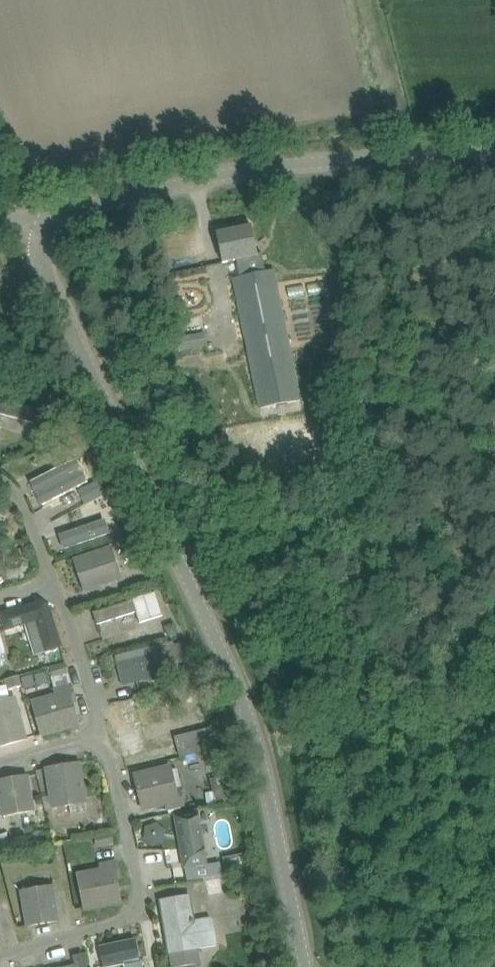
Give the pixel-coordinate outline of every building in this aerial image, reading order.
[(252,227),(218,234),(223,263),(234,261),(245,259),(249,276),(238,278),(234,279),(261,409),(301,401),(274,271),(266,272),(262,254),(258,255),(252,227)] [(183,337),(186,352),(211,347),(208,332),(183,337)] [(0,400),(0,414),(35,424),(38,411),(0,400)] [(30,482),(41,505),(88,481),(77,459),(30,482)] [(78,491),(85,505),(109,492),(102,479),(78,491)] [(58,535),(63,549),(107,534),(102,520),(58,535)] [(128,525),(119,529),(122,535),(131,532),(128,525)] [(144,553),(134,533),(113,543),(120,557),(127,554),(130,560),(144,553)] [(72,559),(83,593),(122,580),(111,546),(72,559)] [(112,606),(94,612),(98,622),(98,624),(105,621),(126,615),(137,611),(140,622),(163,615),(156,592),(133,599),(112,606)] [(35,622),(45,652),(63,647),(51,612),(53,609),(36,600),(35,603),(0,613),(5,631),(35,622)] [(176,634),(173,625),(165,628),(168,636),(176,634)] [(115,656),(122,686),(156,678),(154,668),(173,664),(171,658),(177,657),(174,645),(173,642),(115,656)] [(60,651),(48,654),(52,667),(63,663),(60,651)] [(31,700),(41,738),(81,726),(74,703),(77,702),(72,683),(70,684),(65,665),(50,669),(55,688),(53,689),(55,693),(31,700)] [(47,673),(39,676),(40,681),(48,679),(47,673)] [(7,689),(21,685),(19,676),(5,680),(7,689)] [(15,696),(0,700),(0,748),(28,739),(15,696)] [(117,722),(120,721),(126,739),(122,740),(127,756),(149,748),(132,699),(112,706),(117,722)] [(174,737),(180,759),(223,747),(217,726),(174,737)] [(88,802),(81,762),(44,768),(51,808),(88,802)] [(132,773),(141,812),(166,806),(166,810),(185,806),(183,797),(179,798),(171,764),(132,773)] [(29,775),(0,780),(0,812),(1,817),(36,811),(29,775)] [(198,814),(179,818),(179,820),(181,831),(187,863),(188,865),(207,862),(205,849),(200,850),(196,828),(200,827),(198,814)] [(246,855),(224,859),(227,873),(249,869),(246,855)] [(76,872),(83,911),(122,904),(116,880),(122,879),(118,859),(99,863),(100,868),(76,872)] [(210,895),(224,892),(221,876),(206,880),(210,895)] [(20,891),(26,927),(60,922),(53,885),(20,891)] [(159,900),(169,955),(217,946),(212,917),(194,920),(190,894),(159,900)] [(103,966),(110,966),(125,964),(125,966),(142,966),(141,960),(140,960),(136,939),(99,946),(103,966)] [(84,957),(74,959),(76,966),(86,966),(84,957)]
